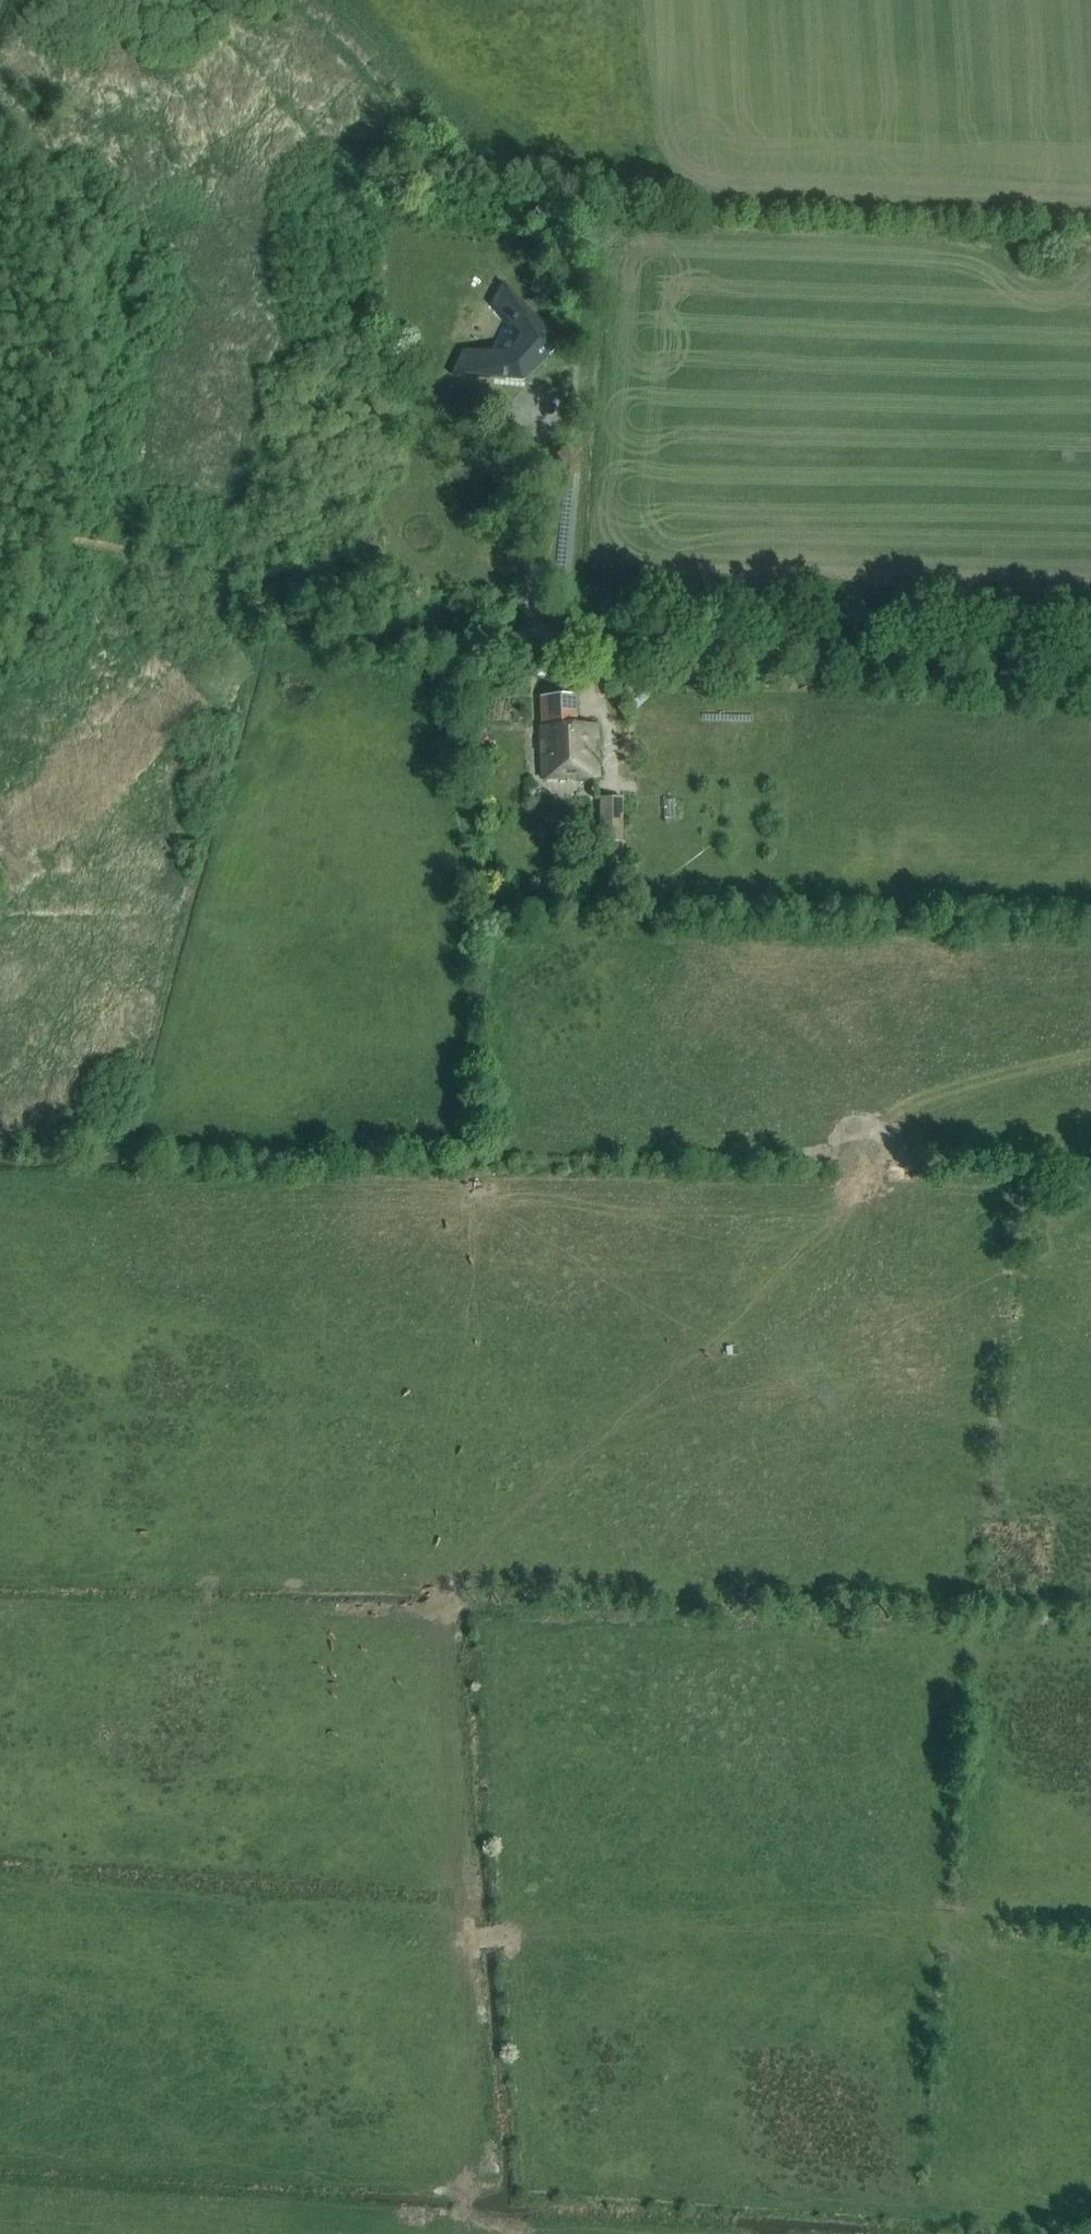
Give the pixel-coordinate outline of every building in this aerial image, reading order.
[(464,351),(451,375),(505,379),(523,381),(525,378),(549,355),(562,342),(559,338),(553,332),(533,313),(510,289),(492,306),(523,337),(513,355),(464,351)] [(595,724),(578,725),(577,695),(540,697),(543,778),(571,778),(596,778),(595,724)] [(600,798),(600,843),(611,843),(611,847),(622,847),(622,842),(623,842),(622,798),(600,798)]
